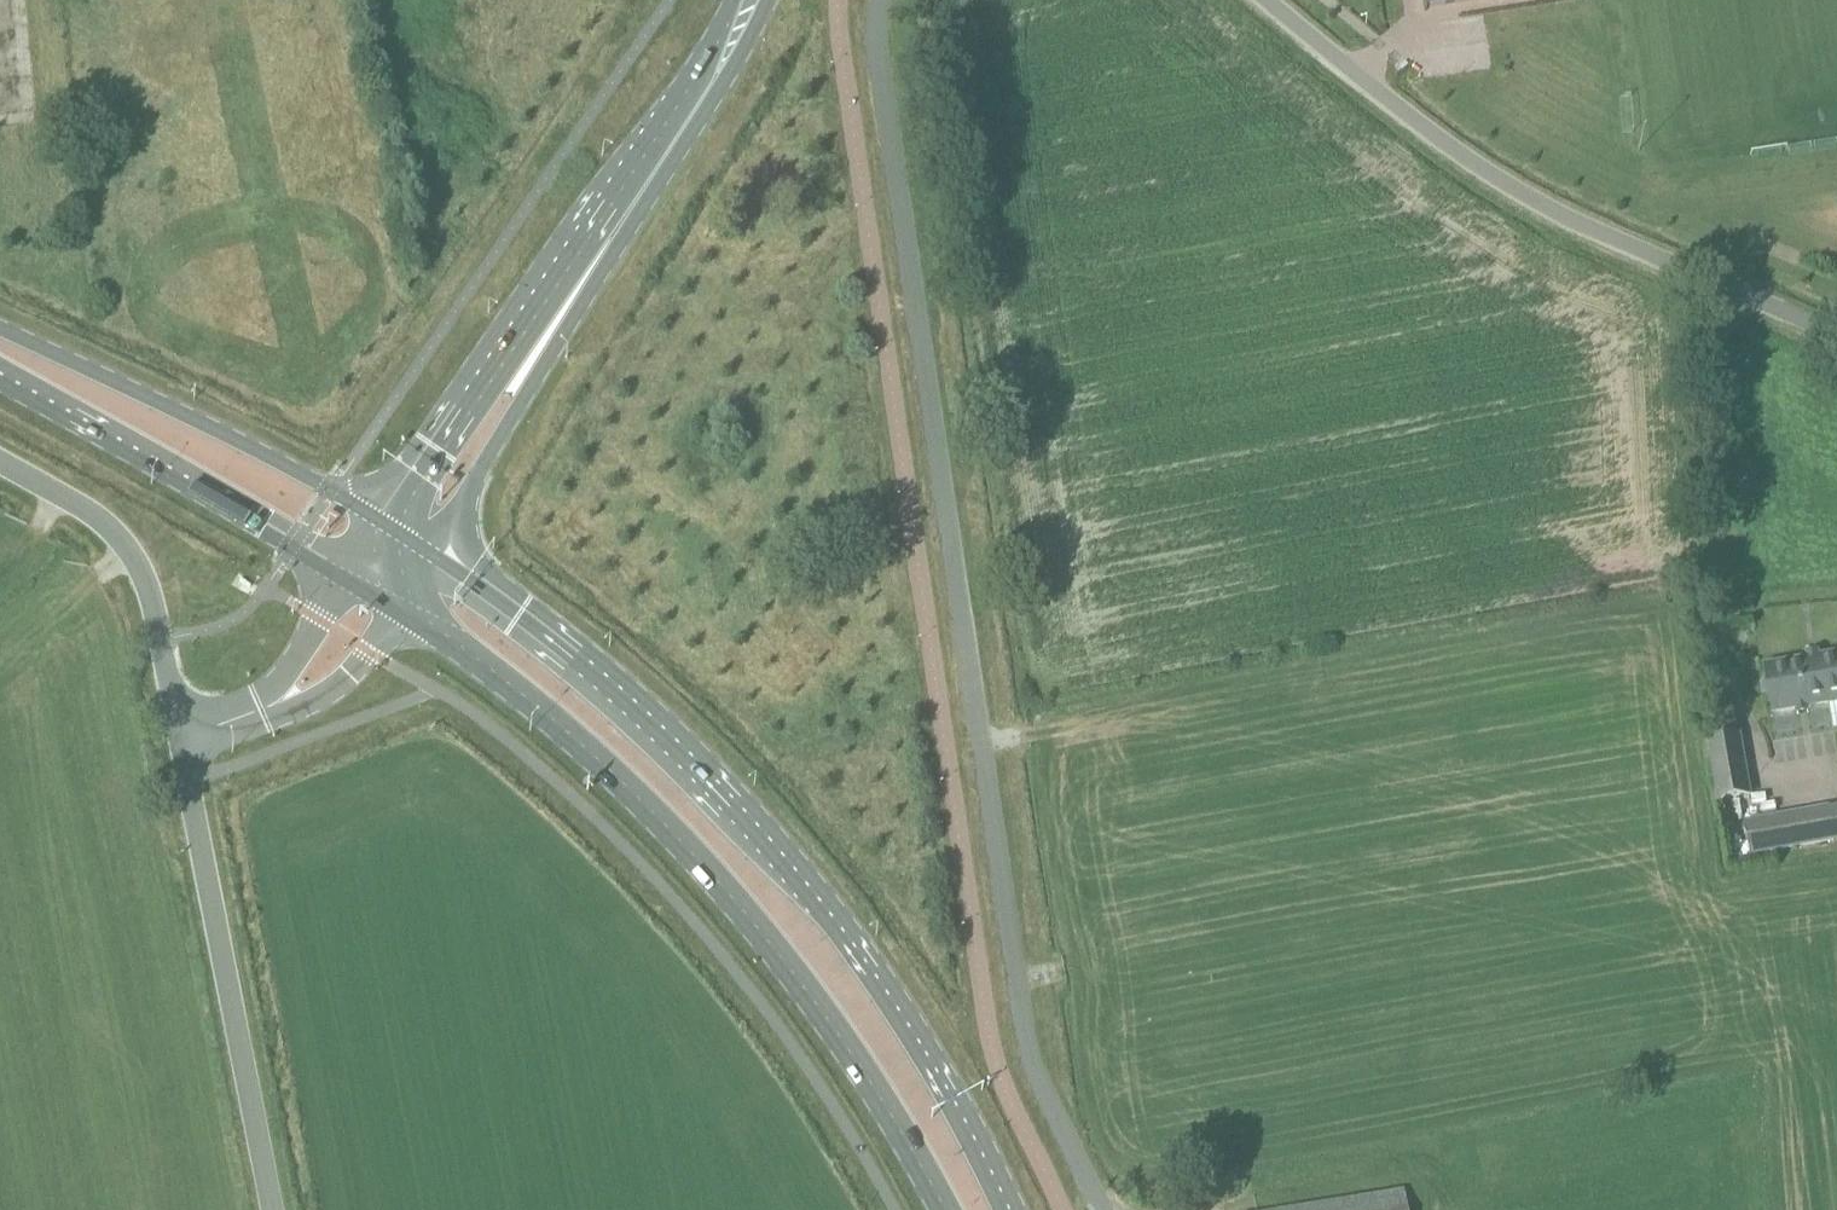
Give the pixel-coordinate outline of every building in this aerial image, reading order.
[(1425,11),(1427,11),(1426,8),(1476,0),(1423,0),(1425,11)] [(511,245),(515,265),(528,263),(524,242),(511,245)] [(521,285),(512,306),(524,311),(533,290),(521,285)] [(1794,668),(1775,671),(1780,715),(1836,709),(1836,663),(1812,666),(1812,664),(1794,666),(1794,668)] [(1754,797),(1744,738),(1713,743),(1724,802),(1754,797)] [(1832,847),(1829,815),(1746,825),(1749,856),(1832,847)] [(1404,1190),(1276,1209),(1407,1209),(1404,1190)]
